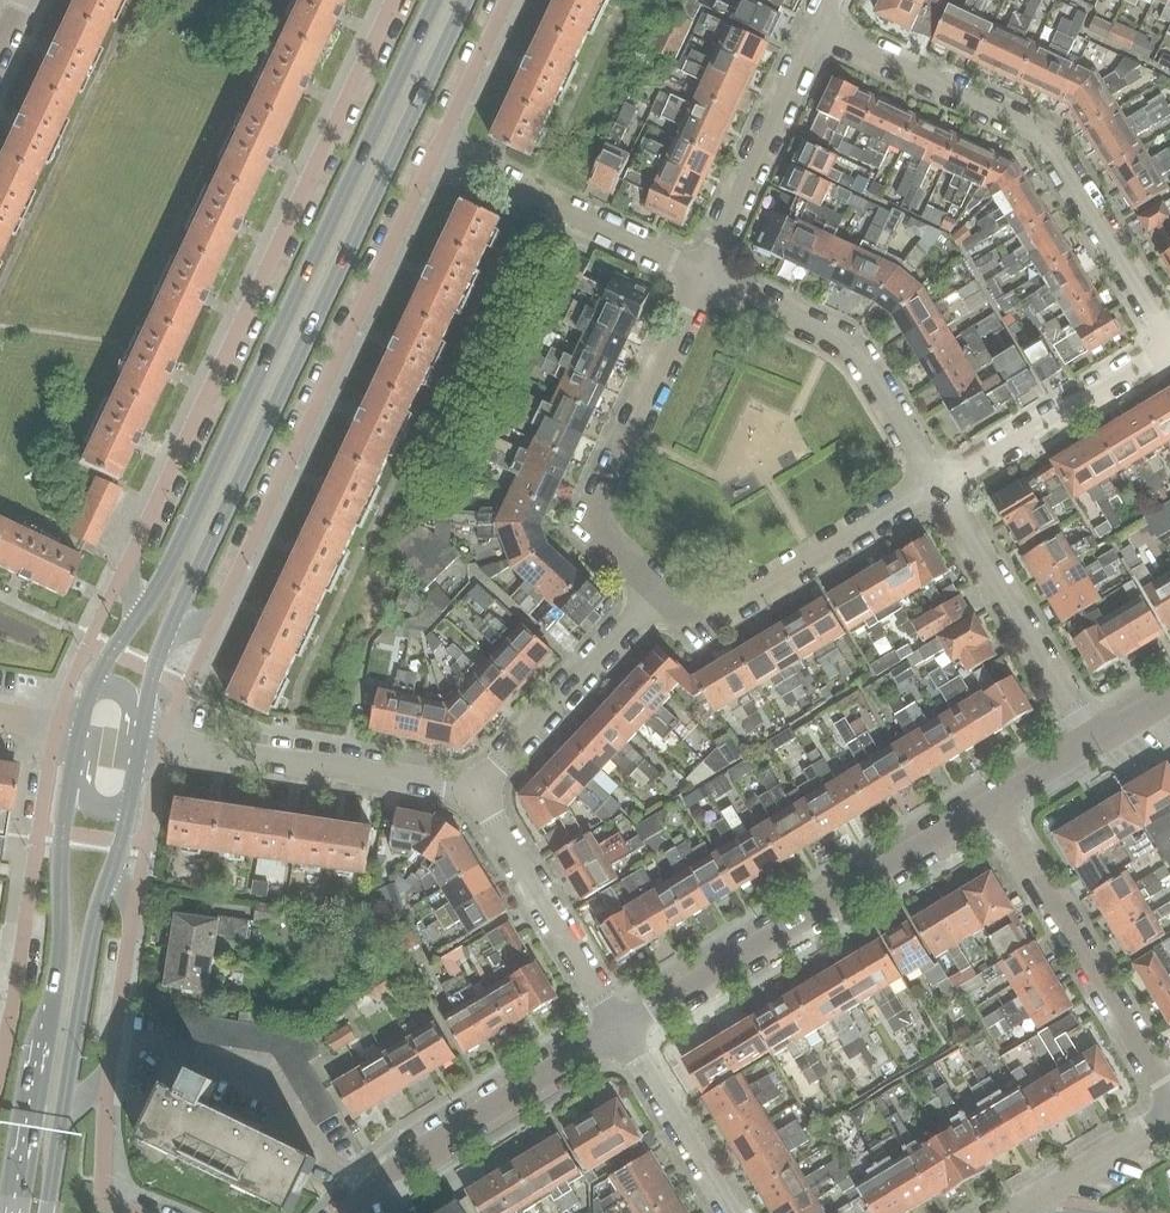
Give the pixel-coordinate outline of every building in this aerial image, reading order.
[(65,17),(102,35),(119,0),(73,0),(65,17)] [(282,33),(320,51),(333,22),(334,23),(340,11),(338,10),(343,0),(298,0),(282,33)] [(557,0),(543,30),(582,48),(604,0),(556,0),(557,0)] [(667,58),(675,62),(702,5),(698,3),(691,0),(675,0),(651,50),(667,58)] [(747,0),(741,0),(737,10),(718,1),(713,10),(768,36),(770,32),(773,33),(781,16),(747,0)] [(911,31),(928,39),(939,16),(905,0),(880,0),(875,12),(877,13),(876,15),(911,31)] [(939,16),(944,6),(936,2),(931,0),(905,0),(939,16)] [(932,43),(949,51),(950,49),(955,52),(980,0),(968,0),(964,9),(951,3),(938,30),(933,41),(934,42),(932,43)] [(955,52),(961,54),(960,56),(976,63),(994,23),(982,17),(990,0),(980,0),(955,52)] [(1023,16),(1024,16),(1033,20),(1039,7),(1042,0),(1030,0),(1023,16)] [(1167,5),(1161,18),(1162,18),(1169,22),(1169,0),(1157,0),(1167,5)] [(1073,22),(1066,36),(1076,40),(1078,35),(1087,15),(1078,10),(1073,22)] [(994,23),(976,63),(992,71),(993,69),(998,71),(1024,16),(1023,16),(1015,11),(1007,29),(994,23)] [(697,24),(693,31),(701,35),(704,28),(710,16),(702,12),(697,24)] [(710,16),(704,28),(724,37),(718,49),(756,67),(764,50),(762,49),(764,45),(766,46),(767,43),(710,16)] [(1024,16),(998,71),(1004,74),(1002,76),(1018,83),(1037,43),(1025,38),(1033,20),(1024,16)] [(102,35),(65,17),(52,45),(51,44),(45,56),(46,57),(31,89),(69,106),(102,35)] [(1095,17),(1088,32),(1106,41),(1113,26),(1096,17),(1095,17)] [(1063,18),(1057,31),(1066,36),(1073,22),(1063,18)] [(1113,26),(1106,41),(1130,52),(1137,36),(1139,33),(1115,22),(1113,26)] [(509,103),(547,121),(582,48),(543,30),(529,59),(523,71),(524,71),(509,103)] [(1037,43),(1018,83),(1034,90),(1035,88),(1041,90),(1066,36),(1057,31),(1049,49),(1037,43)] [(320,51),(282,33),(249,105),(286,122),(300,94),(301,94),(307,82),(305,81),(320,51)] [(1066,36),(1041,90),(1046,93),(1045,95),(1059,101),(1060,99),(1062,100),(1079,63),(1068,57),(1076,40),(1066,36)] [(1137,36),(1130,52),(1148,60),(1149,59),(1155,45),(1137,36)] [(687,47),(681,59),(687,62),(693,50),(687,47)] [(693,50),(687,62),(744,89),(746,84),(748,85),(756,67),(718,49),(713,60),(693,50)] [(667,58),(651,50),(639,77),(655,84),(667,58)] [(1158,65),(1168,70),(1169,71),(1169,56),(1164,53),(1159,63),(1158,65)] [(1115,71),(1115,72),(1120,80),(1124,77),(1123,77),(1135,69),(1136,68),(1140,66),(1141,65),(1125,57),(1125,58),(1115,71)] [(681,59),(676,70),(682,73),(687,62),(681,59)] [(687,62),(682,73),(703,82),(697,94),(735,112),(743,95),(741,94),(744,89),(687,62)] [(1060,99),(1059,101),(1068,105),(1069,104),(1073,109),(1120,80),(1115,72),(1102,80),(1097,71),(1079,63),(1062,100),(1060,99)] [(1135,69),(1123,77),(1124,77),(1129,86),(1141,79),(1135,69)] [(1120,80),(1073,109),(1076,114),(1074,116),(1083,130),(1119,108),(1113,96),(1129,86),(1124,77),(1120,80)] [(809,136),(809,137),(810,138),(829,146),(856,92),(857,90),(850,87),(851,85),(837,78),(836,80),(835,80),(819,114),(820,114),(817,120),(810,137),(809,136)] [(31,89),(18,116),(17,115),(11,127),(12,128),(0,154),(0,161),(35,178),(69,106),(31,89)] [(661,91),(656,102),(666,107),(671,96),(661,91)] [(856,92),(829,146),(839,151),(843,142),(849,127),(860,132),(876,99),(862,92),(861,94),(856,92)] [(671,96),(666,107),(723,133),(725,128),(727,130),(735,112),(697,94),(692,105),(672,95),(671,96)] [(1149,105),(1143,109),(1148,117),(1163,109),(1164,108),(1169,105),(1162,95),(1148,103),(1149,105)] [(876,99),(860,132),(872,138),(866,153),(862,161),(871,165),(896,110),(890,108),(891,106),(876,99)] [(653,105),(649,112),(650,112),(661,117),(666,107),(656,102),(655,101),(653,105)] [(547,121),(509,103),(492,138),(497,140),(496,141),(504,145),(505,144),(530,156),(547,121)] [(627,103),(616,125),(627,130),(637,108),(627,103)] [(286,122),(249,105),(215,176),(253,194),(267,165),(273,153),(272,152),(286,122)] [(666,107),(661,117),(682,127),(676,139),(715,157),(723,139),(720,138),(723,133),(666,107)] [(1119,108),(1083,130),(1092,145),(1094,144),(1097,149),(1148,117),(1143,109),(1126,119),(1119,108)] [(1163,109),(1148,117),(1154,126),(1169,116),(1164,108),(1163,109)] [(896,110),(871,165),(879,169),(890,146),(902,151),(917,118),(903,111),(902,114),(896,110)] [(1148,117),(1097,149),(1101,154),(1098,155),(1108,170),(1144,147),(1137,136),(1154,126),(1148,117)] [(914,157),(897,193),(906,197),(911,184),(937,129),(931,127),(932,125),(917,118),(902,151),(914,157)] [(590,181),(589,182),(590,183),(591,181),(596,183),(594,185),(613,194),(619,181),(631,155),(618,149),(627,130),(616,125),(594,171),(590,179),(590,181)] [(937,129),(911,184),(920,188),(931,165),(943,170),(958,137),(944,130),(943,133),(937,129)] [(958,137),(943,170),(955,176),(943,199),(952,203),(977,148),(972,146),(973,144),(958,137)] [(645,138),(640,149),(646,151),(651,141),(645,138)] [(651,141),(646,151),(702,178),(704,173),(706,174),(715,157),(676,139),(671,150),(651,141)] [(833,169),(839,158),(806,143),(804,142),(797,155),(799,156),(796,163),(852,189),(856,179),(833,169)] [(843,142),(839,151),(849,156),(853,147),(843,142)] [(853,147),(849,156),(851,157),(862,162),(862,161),(866,153),(855,148),(853,147)] [(1108,170),(1117,185),(1119,184),(1122,189),(1169,159),(1169,152),(1168,148),(1151,159),(1144,147),(1108,170)] [(977,148),(952,203),(961,208),(972,184),(980,188),(987,181),(999,158),(1000,156),(985,150),(984,152),(977,148)] [(640,149),(635,159),(641,161),(646,151),(640,149)] [(646,151),(641,161),(662,171),(656,183),(694,201),(702,184),(700,183),(702,178),(646,151)] [(980,188),(967,209),(970,212),(981,202),(988,192),(989,192),(994,200),(998,197),(1025,180),(1015,164),(1013,162),(1012,165),(999,158),(987,181),(980,188)] [(1122,189),(1125,194),(1123,195),(1132,210),(1134,208),(1135,209),(1145,203),(1169,188),(1161,176),(1169,170),(1169,159),(1122,189)] [(0,161),(0,249),(1,249),(35,178),(0,161)] [(789,172),(783,187),(785,188),(784,190),(797,196),(810,202),(821,207),(822,206),(827,196),(847,205),(852,193),(805,172),(795,167),(792,173),(789,172)] [(694,201),(656,183),(629,170),(624,181),(651,194),(646,206),(643,205),(642,207),(684,227),(693,208),(691,207),(694,201)] [(253,194),(215,176),(182,248),(219,265),(233,235),(234,236),(240,223),(239,223),(253,194)] [(856,179),(852,189),(862,194),(869,181),(858,176),(856,179)] [(1000,209),(978,223),(983,230),(1035,199),(1032,194),(1034,192),(1025,180),(998,197),(994,200),(1000,209)] [(874,182),(869,192),(881,197),(885,187),(874,182)] [(907,197),(904,201),(914,206),(921,189),(920,188),(911,184),(906,197),(907,197)] [(783,195),(780,200),(793,206),(796,199),(793,198),(782,193),(782,194),(783,195)] [(852,193),(847,205),(851,207),(850,209),(857,212),(862,215),(866,207),(868,201),(860,197),(852,193)] [(772,210),(754,249),(774,258),(775,256),(781,259),(799,223),(800,221),(801,221),(806,210),(810,202),(797,196),(796,199),(793,206),(788,218),(774,212),(774,211),(772,210)] [(1035,199),(983,230),(988,239),(1009,225),(1017,237),(1049,217),(1041,204),(1039,205),(1035,199)] [(483,257),(500,221),(501,220),(476,208),(477,207),(466,202),(466,203),(462,201),(445,239),(483,257)] [(781,259),(780,261),(784,263),(786,259),(800,265),(801,263),(807,266),(833,211),(822,206),(821,207),(810,202),(806,210),(817,215),(812,226),(801,221),(800,221),(799,223),(781,259)] [(1139,218),(1147,230),(1148,231),(1158,225),(1169,243),(1169,213),(1164,202),(1149,211),(1140,217),(1139,218)] [(922,217),(921,218),(941,227),(945,218),(947,214),(938,210),(927,205),(922,217)] [(881,207),(873,224),(883,229),(890,212),(881,207)] [(883,229),(855,288),(862,291),(861,293),(875,300),(874,302),(903,260),(886,251),(905,214),(893,208),(891,212),(890,212),(883,229)] [(833,211),(807,266),(813,269),(812,271),(830,279),(847,243),(835,237),(844,216),(833,211)] [(857,212),(851,225),(855,227),(862,215),(857,212)] [(1023,247),(1002,261),(1006,268),(1059,237),(1055,232),(1058,230),(1049,217),(1017,237),(1023,247)] [(945,218),(941,227),(952,232),(956,223),(945,218)] [(847,243),(830,279),(848,288),(849,286),(855,288),(883,229),(873,224),(860,249),(847,243)] [(956,234),(953,237),(958,247),(963,244),(963,243),(972,237),(965,226),(956,234)] [(931,227),(916,246),(927,254),(944,233),(931,227)] [(972,237),(963,243),(963,244),(968,252),(988,239),(983,230),(972,237)] [(1059,237),(1006,268),(1011,277),(1034,263),(1040,275),(1073,255),(1065,242),(1063,243),(1059,237)] [(445,239),(431,268),(430,268),(424,280),(425,281),(411,310),(450,328),(483,257),(445,239)] [(903,260),(874,302),(875,303),(877,301),(881,305),(880,307),(892,316),(924,287),(911,276),(927,254),(916,246),(905,261),(903,260)] [(219,265),(182,248),(148,319),(185,337),(199,306),(201,307),(207,294),(206,293),(219,265)] [(561,252),(550,275),(564,282),(576,257),(564,252),(565,251),(563,250),(561,252)] [(1161,257),(1169,271),(1169,251),(1161,257)] [(990,253),(974,262),(982,276),(998,267),(990,253)] [(1047,287),(1038,292),(1043,300),(1083,276),(1079,270),(1081,269),(1073,255),(1040,275),(1047,287)] [(576,257),(564,282),(601,300),(639,317),(642,311),(644,312),(654,292),(615,273),(614,276),(615,276),(609,289),(583,277),(589,266),(590,263),(589,262),(588,263),(576,257)] [(1083,276),(1043,300),(1048,308),(1057,302),(1064,314),(1097,294),(1088,280),(1086,282),(1083,276)] [(975,280),(956,292),(962,302),(981,291),(975,280)] [(998,282),(989,288),(997,301),(998,300),(1006,295),(998,282)] [(924,287),(892,316),(893,316),(895,315),(904,331),(906,329),(909,335),(962,302),(956,292),(935,305),(924,288),(924,287)] [(981,291),(962,302),(969,313),(989,303),(981,291)] [(998,300),(1004,312),(1020,302),(1013,291),(1006,295),(998,300)] [(1038,292),(1026,300),(1029,306),(1030,307),(1043,300),(1038,292)] [(1063,330),(1049,338),(1054,346),(1109,313),(1108,312),(1106,314),(1103,308),(1105,307),(1097,294),(1064,314),(1070,325),(1063,330)] [(573,303),(568,313),(624,339),(627,333),(629,334),(636,319),(640,321),(641,318),(639,317),(601,300),(595,312),(587,308),(586,309),(573,303)] [(1043,300),(1030,307),(1035,316),(1041,312),(1048,308),(1043,300)] [(962,302),(909,335),(913,341),(910,342),(921,359),(955,338),(948,326),(969,313),(962,302)] [(538,303),(531,320),(543,326),(551,309),(538,303)] [(1029,306),(1024,309),(1037,330),(1042,327),(1035,316),(1030,307),(1029,306)] [(411,310),(397,339),(391,351),(392,352),(378,381),(416,399),(450,328),(411,310)] [(568,313),(563,323),(577,329),(576,330),(585,334),(579,347),(615,364),(623,346),(621,345),(624,339),(568,313)] [(1109,313),(1054,346),(1065,365),(1075,359),(1088,351),(1089,352),(1121,333),(1120,332),(1122,331),(1114,317),(1112,319),(1109,313)] [(980,328),(977,330),(982,338),(992,332),(1005,355),(995,361),(994,361),(1000,372),(1007,384),(1015,397),(1016,396),(1018,398),(1031,390),(1030,388),(1037,384),(1031,373),(997,317),(995,314),(977,324),(980,328)] [(173,366),(172,365),(185,337),(148,319),(114,390),(152,408),(166,377),(167,378),(173,366)] [(1047,324),(1042,327),(1049,338),(1063,330),(1056,319),(1047,324)] [(529,323),(521,340),(534,346),(536,340),(542,329),(529,323)] [(1060,369),(1061,369),(1041,337),(1030,344),(1018,323),(1009,328),(1040,381),(1047,378),(1048,380),(1061,371),(1060,369)] [(955,338),(921,359),(931,376),(933,375),(936,380),(988,348),(982,338),(977,330),(975,326),(961,334),(969,346),(962,350),(955,338)] [(546,359),(546,360),(602,386),(605,380),(607,381),(615,364),(579,347),(574,357),(552,347),(547,359),(546,359)] [(988,348),(936,380),(940,387),(938,388),(946,402),(942,404),(944,407),(946,406),(983,385),(982,383),(976,372),(994,361),(995,361),(988,348)] [(525,349),(520,360),(542,371),(563,381),(556,394),(593,411),(602,392),(599,391),(602,386),(546,360),(546,359),(525,349)] [(983,385),(946,406),(950,412),(960,430),(994,409),(986,396),(993,392),(1003,386),(1007,384),(1000,372),(982,383),(983,385)] [(378,381),(364,410),(363,410),(357,422),(358,423),(344,453),(382,471),(416,399),(378,381)] [(152,408),(114,390),(81,462),(117,479),(118,479),(133,447),(134,447),(140,435),(139,435),(152,408)] [(530,395),(524,408),(580,434),(582,428),(585,429),(593,411),(556,394),(551,405),(530,395)] [(1144,408),(1167,444),(1169,442),(1169,398),(1168,394),(1158,399),(1156,398),(1148,403),(1148,406),(1144,408)] [(508,404),(494,397),(484,417),(498,424),(508,404)] [(524,408),(519,418),(541,428),(534,442),(571,459),(579,441),(577,440),(580,434),(524,408)] [(1131,416),(1122,421),(1154,474),(1163,468),(1164,467),(1154,451),(1167,444),(1144,408),(1141,410),(1139,408),(1131,413),(1131,416)] [(1103,433),(1099,435),(1121,471),(1134,463),(1153,494),(1162,488),(1160,483),(1154,474),(1122,421),(1113,427),(1111,425),(1103,430),(1103,433)] [(479,429),(474,440),(491,448),(490,449),(490,450),(501,455),(557,481),(560,475),(562,476),(571,459),(534,442),(529,453),(479,429)] [(1086,443),(1076,449),(1109,501),(1119,495),(1109,478),(1121,471),(1099,435),(1096,437),(1094,436),(1086,440),(1086,443)] [(1058,460),(1054,462),(1060,473),(1076,498),(1090,490),(1099,506),(1108,522),(1114,531),(1123,525),(1123,524),(1115,512),(1109,501),(1076,449),(1068,454),(1066,452),(1058,457),(1058,460)] [(490,450),(486,459),(497,465),(501,455),(490,450)] [(344,453),(313,520),(352,538),(383,473),(382,472),(382,471),(344,453)] [(497,465),(496,466),(518,476),(512,489),(549,506),(557,488),(555,487),(557,481),(501,455),(497,465)] [(1051,467),(1040,473),(1027,481),(1026,479),(1023,478),(1015,483),(1015,486),(993,499),(993,498),(991,499),(1006,524),(1009,522),(1046,499),(1046,498),(1064,488),(1057,477),(1051,467)] [(1163,468),(1154,474),(1160,483),(1168,478),(1163,468)] [(116,501),(121,490),(114,487),(95,478),(90,489),(116,501)] [(1022,543),(1023,545),(1055,526),(1060,523),(1052,508),(1070,498),(1064,488),(1046,498),(1046,499),(1009,522),(1013,529),(1010,531),(1011,532),(1010,535),(1015,543),(1018,543),(1019,545),(1022,543)] [(85,500),(111,512),(116,501),(90,489),(85,500)] [(435,509),(430,523),(431,523),(433,523),(479,526),(540,526),(540,525),(538,524),(540,519),(542,520),(549,506),(512,489),(501,512),(435,509)] [(1119,495),(1109,501),(1115,512),(1125,506),(1119,495)] [(85,500),(80,511),(105,523),(111,512),(85,500)] [(1169,531),(1169,501),(1144,517),(1157,538),(1169,531)] [(80,511),(75,522),(100,534),(105,523),(80,511)] [(313,520),(294,559),(282,585),(321,603),(352,538),(313,520)] [(95,545),(100,534),(75,522),(69,533),(87,541),(95,545)] [(1108,522),(1095,529),(1101,539),(1114,531),(1108,522)] [(28,579),(62,596),(80,558),(79,558),(6,523),(0,537),(0,566),(17,574),(17,575),(27,580),(28,579)] [(423,592),(460,556),(428,529),(417,525),(387,558),(423,592)] [(540,526),(479,526),(479,538),(501,538),(509,559),(511,565),(512,568),(523,557),(547,546),(547,545),(542,531),(539,532),(538,527),(540,526)] [(1055,526),(1023,545),(1028,553),(1060,534),(1055,526)] [(1060,534),(1028,553),(1028,554),(1026,556),(1028,560),(1027,563),(1032,570),(1034,571),(1040,580),(1077,557),(1093,548),(1087,539),(1086,538),(1071,547),(1063,532),(1060,534)] [(1092,536),(1087,539),(1093,548),(1097,545),(1092,536)] [(927,537),(901,552),(923,588),(933,606),(943,600),(939,593),(933,583),(949,573),(927,537)] [(526,582),(512,598),(521,606),(561,562),(556,558),(558,556),(548,547),(547,546),(523,557),(512,568),(526,582)] [(1124,557),(1132,570),(1142,565),(1131,546),(1121,551),(1124,557)] [(1114,549),(1098,559),(1098,560),(1104,570),(1110,566),(1110,565),(1117,561),(1120,559),(1114,549)] [(886,564),(879,568),(910,620),(912,624),(922,618),(910,596),(923,588),(901,552),(885,562),(886,564)] [(1053,601),(1104,570),(1098,560),(1084,569),(1077,557),(1040,580),(1038,581),(1048,597),(1050,596),(1053,601)] [(509,559),(481,569),(490,579),(511,565),(509,559)] [(561,562),(521,606),(530,615),(545,600),(553,608),(553,609),(584,576),(585,575),(582,573),(579,576),(568,565),(566,567),(561,562)] [(1132,570),(1161,619),(1168,629),(1169,628),(1169,573),(1155,582),(1144,564),(1142,565),(1132,570)] [(1110,566),(1104,570),(1109,579),(1116,575),(1110,566)] [(871,570),(854,581),(855,583),(876,617),(880,623),(894,615),(901,625),(910,620),(879,568),(872,573),(871,570)] [(1102,599),(1100,595),(1095,587),(1109,579),(1104,570),(1053,601),(1056,606),(1054,607),(1063,623),(1065,622),(1082,612),(1096,603),(1102,599)] [(553,608),(539,623),(540,625),(549,633),(553,628),(566,615),(576,624),(575,625),(577,627),(607,595),(590,581),(589,582),(584,576),(553,609),(553,608)] [(1157,635),(1163,631),(1133,580),(1123,586),(1132,602),(1118,610),(1140,647),(1157,636),(1157,635)] [(847,585),(828,596),(835,606),(851,632),(866,623),(877,640),(887,634),(880,623),(876,617),(855,583),(848,587),(847,585)] [(496,600),(479,584),(468,594),(486,611),(496,600)] [(953,584),(939,593),(943,600),(957,591),(953,584)] [(282,585),(252,649),(291,667),(321,603),(282,585)] [(423,596),(405,588),(397,607),(415,615),(423,596)] [(922,618),(912,624),(917,632),(923,642),(960,620),(971,614),(960,595),(935,610),(922,618)] [(847,634),(830,608),(824,598),(807,608),(809,611),(804,614),(840,673),(843,678),(853,673),(834,642),(847,634)] [(1102,599),(1096,603),(1101,611),(1109,606),(1104,598),(1102,599)] [(433,602),(419,616),(425,632),(444,613),(442,611),(433,602)] [(602,616),(595,608),(587,617),(594,624),(602,616)] [(1140,647),(1118,610),(1095,624),(1096,626),(1117,659),(1122,656),(1123,657),(1140,647)] [(1082,612),(1065,622),(1066,622),(1076,639),(1075,639),(1076,639),(1074,641),(1084,657),(1086,656),(1096,672),(1117,660),(1117,659),(1096,626),(1092,628),(1082,612)] [(490,613),(484,620),(490,626),(496,619),(490,613)] [(840,673),(804,614),(798,617),(796,614),(780,624),(803,661),(813,654),(829,680),(840,673)] [(411,628),(411,629),(414,630),(422,631),(425,632),(419,616),(403,620),(400,626),(411,628)] [(480,617),(473,625),(482,634),(490,626),(484,620),(480,617)] [(909,656),(911,660),(915,666),(923,660),(924,661),(944,650),(946,653),(952,663),(960,659),(968,672),(998,654),(997,653),(995,654),(987,641),(989,640),(984,631),(979,623),(977,624),(973,617),(909,656)] [(554,652),(524,624),(514,635),(496,619),(490,626),(535,669),(540,664),(541,666),(554,652)] [(910,620),(901,625),(908,637),(917,632),(912,624),(910,620)] [(766,637),(761,640),(792,691),(801,686),(802,685),(791,668),(803,661),(780,624),(764,634),(766,637)] [(409,647),(411,629),(411,628),(400,626),(393,625),(373,645),(369,666),(386,670),(391,643),(409,647)] [(490,626),(482,634),(500,650),(491,660),(520,688),(532,675),(531,674),(535,669),(490,626)] [(414,630),(413,638),(423,639),(422,631),(414,630)] [(443,643),(432,633),(431,632),(427,636),(433,654),(443,643)] [(753,640),(737,650),(759,687),(761,686),(771,680),(782,697),(792,691),(761,640),(755,643),(753,640)] [(454,644),(447,651),(457,660),(458,661),(465,654),(454,644)] [(715,712),(694,676),(693,675),(693,676),(689,675),(680,668),(682,666),(680,664),(678,665),(672,660),(674,659),(659,644),(645,660),(645,662),(641,667),(670,694),(679,684),(702,706),(708,716),(715,712)] [(252,649),(233,688),(229,696),(268,715),(270,713),(291,667),(252,649)] [(723,663),(718,666),(749,717),(758,712),(759,711),(748,693),(759,687),(737,650),(721,660),(723,663)] [(896,651),(871,666),(877,676),(878,676),(902,662),(902,661),(897,653),(896,651)] [(465,654),(458,661),(503,703),(507,699),(509,700),(520,688),(491,660),(482,669),(465,654)] [(1001,658),(985,668),(989,675),(1005,665),(1001,658)] [(458,661),(457,660),(451,668),(467,684),(457,695),(487,723),(500,710),(498,709),(503,703),(458,661)] [(909,663),(892,673),(898,682),(914,672),(909,663)] [(710,666),(694,676),(715,712),(716,713),(718,712),(728,706),(739,723),(742,721),(749,717),(718,666),(712,669),(710,666)] [(670,694),(641,667),(631,677),(632,677),(628,681),(630,683),(625,687),(672,731),(680,722),(663,706),(672,696),(670,694)] [(941,668),(930,674),(951,709),(940,716),(962,753),(978,743),(977,741),(983,737),(949,682),(944,673),(941,668)] [(953,668),(944,673),(949,682),(958,677),(953,668)] [(975,674),(983,690),(1006,726),(1012,722),(1013,725),(1033,712),(1011,676),(1009,678),(1010,678),(996,687),(989,675),(985,668),(975,674)] [(370,688),(366,703),(376,705),(371,728),(373,728),(372,730),(388,734),(389,731),(395,733),(408,673),(398,671),(394,693),(379,690),(370,688)] [(408,673),(395,733),(401,734),(401,737),(418,740),(427,700),(413,697),(416,685),(417,674),(408,673)] [(960,676),(958,677),(949,682),(983,737),(989,734),(990,736),(1006,726),(983,690),(973,697),(960,676)] [(801,686),(792,691),(797,700),(806,695),(801,686)] [(672,731),(625,687),(621,692),(619,691),(606,704),(637,733),(646,724),(664,740),(672,731)] [(827,701),(833,697),(827,687),(821,691),(827,701)] [(792,691),(782,697),(787,706),(797,700),(792,691)] [(487,723),(457,695),(451,702),(446,704),(458,742),(456,749),(462,750),(470,742),(469,740),(473,735),(475,736),(487,723)] [(898,697),(888,703),(895,715),(905,709),(898,697)] [(458,742),(446,704),(445,704),(427,700),(418,740),(436,744),(437,742),(443,744),(443,746),(456,749),(458,742)] [(916,702),(905,709),(939,764),(945,760),(946,762),(962,753),(940,716),(928,723),(916,702)] [(637,733),(606,704),(594,718),(595,720),(591,725),(638,768),(650,780),(655,784),(662,775),(653,766),(628,743),(637,733)] [(895,742),(894,743),(915,779),(916,777),(918,779),(934,769),(933,767),(939,764),(905,709),(895,715),(907,736),(895,742)] [(758,712),(749,717),(754,725),(757,729),(765,724),(762,720),(758,712)] [(749,717),(742,721),(749,734),(757,729),(754,725),(749,717)] [(862,717),(850,725),(858,738),(868,732),(870,730),(862,717)] [(846,718),(835,725),(859,765),(847,772),(870,809),(886,799),(885,797),(890,793),(857,738),(858,738),(846,718)] [(584,728),(572,741),(602,770),(611,760),(630,776),(638,768),(591,725),(586,729),(584,728)] [(788,730),(769,741),(775,751),(797,738),(793,731),(791,728),(788,730)] [(858,738),(857,738),(890,793),(896,790),(897,792),(914,782),(913,780),(915,779),(894,743),(892,745),(880,752),(868,732),(858,738)] [(717,748),(730,765),(743,757),(743,756),(733,739),(717,748)] [(602,770),(572,741),(559,755),(561,757),(557,761),(603,805),(610,797),(611,797),(593,780),(602,770)] [(717,748),(704,761),(717,773),(730,765),(717,748)] [(817,748),(808,754),(814,764),(823,759),(817,748)] [(750,758),(727,772),(734,782),(756,769),(750,758)] [(814,764),(813,765),(846,820),(852,816),(853,818),(870,809),(847,772),(836,778),(824,758),(823,759),(814,764)] [(603,805),(557,761),(552,766),(551,764),(538,778),(569,806),(577,798),(594,815),(595,814),(603,805)] [(704,761),(686,780),(693,786),(694,787),(717,773),(704,761)] [(7,813),(9,813),(16,767),(13,767),(14,764),(0,762),(0,859),(7,813)] [(814,792),(803,798),(826,835),(842,825),(841,823),(846,820),(813,765),(802,771),(814,792)] [(638,768),(630,776),(637,783),(643,788),(650,780),(638,768)] [(1166,768),(1125,792),(1164,856),(1169,852),(1169,774),(1166,768)] [(826,835),(803,798),(792,805),(781,785),(779,786),(771,772),(762,778),(770,792),(769,792),(802,847),(808,843),(809,845),(826,835)] [(714,801),(734,790),(724,774),(705,786),(714,801)] [(573,840),(583,834),(584,833),(569,806),(538,778),(537,779),(539,780),(534,785),(532,784),(520,797),(541,831),(544,829),(543,828),(560,818),(573,840)] [(700,789),(684,799),(689,809),(706,799),(700,789)] [(770,818),(759,825),(782,862),(798,852),(797,850),(802,847),(769,792),(759,798),(759,799),(770,818)] [(1128,805),(1122,795),(1121,795),(1120,793),(1104,803),(1105,805),(1099,809),(1132,863),(1155,849),(1148,836),(1135,844),(1131,836),(1143,829),(1128,805)] [(610,797),(603,805),(614,814),(621,807),(610,797)] [(177,807),(175,819),(171,845),(211,851),(217,806),(178,800),(177,807)] [(603,805),(595,814),(603,821),(614,814),(603,805)] [(733,805),(721,812),(725,818),(725,817),(758,873),(764,870),(765,872),(782,862),(759,825),(748,831),(736,811),(733,805)] [(295,818),(265,813),(217,806),(211,851),(289,862),(295,818)] [(1080,820),(1078,822),(1098,855),(1100,853),(1113,874),(1132,863),(1099,809),(1093,812),(1090,811),(1081,817),(1080,820)] [(412,854),(435,820),(418,817),(418,814),(400,810),(399,813),(397,812),(392,842),(393,849),(412,854)] [(644,842),(665,830),(655,815),(635,827),(639,835),(644,842)] [(422,879),(432,871),(458,837),(461,833),(438,816),(436,819),(435,820),(412,854),(413,854),(416,851),(427,859),(416,874),(422,879)] [(715,852),(713,853),(734,888),(736,887),(737,889),(754,879),(753,877),(758,873),(725,817),(725,818),(715,824),(713,824),(726,845),(715,852)] [(373,829),(370,829),(295,818),(289,862),(366,873),(373,829)] [(1098,855),(1078,822),(1072,825),(1070,823),(1061,829),(1060,831),(1058,839),(1058,842),(1062,849),(1066,850),(1068,854),(1067,857),(1071,865),(1074,864),(1093,894),(1116,879),(1115,878),(1112,875),(1113,874),(1100,853),(1098,855)] [(584,833),(594,828),(590,824),(582,829),(584,833)] [(593,833),(585,838),(556,855),(566,872),(568,871),(571,877),(627,843),(620,832),(599,845),(593,833)] [(639,835),(627,843),(634,854),(646,846),(644,842),(639,835)] [(458,837),(432,871),(442,889),(479,867),(469,851),(467,852),(458,837)] [(687,840),(677,848),(710,903),(716,899),(717,901),(734,891),(732,889),(734,888),(713,853),(711,854),(705,843),(693,850),(687,840)] [(599,890),(619,877),(613,866),(634,854),(627,843),(571,877),(575,882),(573,884),(583,900),(599,890)] [(689,918),(701,911),(705,908),(704,906),(710,903),(677,848),(666,854),(678,875),(667,881),(689,918)] [(1164,866),(1154,872),(1159,881),(1169,875),(1164,866)] [(450,902),(436,911),(433,912),(439,922),(491,891),(487,885),(489,883),(479,867),(442,889),(450,902)] [(673,928),(689,918),(667,881),(656,888),(644,868),(633,875),(666,929),(672,926),(673,928)] [(1090,895),(1091,896),(1100,910),(1102,909),(1105,914),(1159,881),(1154,872),(1135,884),(1127,871),(1115,878),(1116,879),(1093,894),(1090,895)] [(413,873),(404,884),(407,891),(422,879),(416,874),(413,873)] [(666,929),(633,875),(622,881),(634,901),(623,907),(622,908),(645,945),(661,935),(660,933),(666,929)] [(962,891),(961,892),(984,929),(989,938),(999,933),(993,924),(1013,911),(1012,909),(1014,908),(1005,893),(1003,894),(992,878),(993,877),(987,876),(988,876),(963,891),(962,891)] [(254,881),(252,894),(267,896),(269,884),(254,881)] [(1159,881),(1105,914),(1108,920),(1106,921),(1115,935),(1153,913),(1146,900),(1164,889),(1159,881)] [(407,917),(405,911),(397,884),(377,890),(384,911),(388,923),(407,917)] [(607,911),(596,917),(600,925),(598,926),(620,962),(640,950),(639,948),(645,945),(622,908),(623,907),(612,887),(611,888),(600,894),(609,909),(607,911)] [(469,935),(506,912),(496,896),(494,897),(491,891),(439,922),(444,930),(460,920),(469,935)] [(940,905),(938,906),(960,944),(961,943),(974,964),(976,963),(985,958),(972,936),(984,929),(961,892),(959,893),(958,892),(948,898),(949,899),(940,905)] [(1019,897),(1011,901),(1016,908),(1023,904),(1019,897)] [(1156,911),(1153,913),(1115,935),(1115,936),(1117,935),(1121,941),(1119,942),(1128,957),(1130,956),(1130,957),(1166,935),(1158,923),(1169,915),(1169,902),(1156,911)] [(296,909),(256,903),(253,920),(281,924),(282,922),(293,924),(296,909)] [(914,920),(913,921),(919,931),(936,959),(948,951),(961,973),(971,967),(971,966),(958,945),(960,944),(938,906),(936,907),(930,911),(926,913),(925,912),(915,918),(916,919),(914,920)] [(978,976),(958,987),(965,998),(984,986),(1004,974),(1011,985),(1011,986),(1048,964),(1038,948),(1036,949),(1032,942),(1019,921),(1013,911),(993,924),(999,933),(989,938),(1003,960),(989,969),(982,973),(978,976)] [(250,920),(233,917),(218,915),(217,920),(176,914),(171,950),(214,957),(217,935),(247,939),(250,920)] [(420,945),(408,921),(394,928),(406,952),(420,945)] [(418,923),(423,930),(426,928),(422,921),(418,923)] [(541,974),(509,921),(486,935),(494,948),(505,942),(522,970),(511,977),(532,1010),(534,1014),(559,1000),(551,987),(553,986),(551,981),(549,982),(547,977),(548,977),(545,972),(541,974)] [(900,926),(883,936),(889,947),(907,977),(921,968),(932,987),(937,985),(949,1005),(960,998),(962,1000),(965,998),(958,987),(954,989),(948,978),(938,963),(934,965),(915,934),(909,924),(901,928),(900,926)] [(430,927),(421,933),(427,942),(436,936),(430,927)] [(1160,944),(1169,961),(1169,938),(1160,944)] [(866,954),(861,958),(903,1028),(912,1023),(890,986),(903,978),(887,951),(880,941),(869,948),(868,946),(864,949),(866,953),(866,954)] [(1133,966),(1151,995),(1169,984),(1169,961),(1160,944),(1152,949),(1155,953),(1143,960),(1133,966)] [(214,957),(171,950),(166,986),(207,992),(207,997),(221,999),(223,980),(211,978),(214,957)] [(527,1016),(525,1014),(532,1010),(511,977),(496,953),(486,959),(501,983),(489,990),(511,1026),(527,1016)] [(450,954),(440,960),(452,980),(461,974),(455,963),(450,954)] [(837,967),(860,1004),(872,997),(894,1033),(903,1028),(861,958),(855,961),(854,961),(851,956),(847,959),(848,960),(837,967)] [(986,963),(979,967),(982,973),(989,969),(986,963)] [(1018,997),(998,1009),(999,1010),(1005,1019),(1059,987),(1055,981),(1057,980),(1048,964),(1011,986),(1018,997)] [(824,980),(818,983),(853,1041),(862,1035),(848,1012),(860,1004),(837,967),(826,974),(825,972),(821,974),(824,979),(824,980)] [(384,974),(374,980),(382,994),(392,987),(384,974)] [(511,1026),(489,990),(476,998),(461,974),(452,980),(451,980),(487,1037),(493,1034),(494,1036),(511,1026)] [(382,994),(374,980),(363,987),(371,1000),(382,994)] [(444,1017),(464,1050),(464,1051),(465,1051),(466,1053),(482,1043),(481,1041),(487,1037),(451,980),(442,986),(456,1010),(444,1017)] [(806,986),(795,993),(817,1030),(830,1023),(844,1046),(853,1041),(818,983),(812,987),(811,986),(809,982),(805,984),(806,986)] [(1151,995),(1169,1024),(1169,1023),(1169,984),(1151,995)] [(1059,987),(1005,1019),(1010,1028),(1030,1016),(1038,1029),(1062,1015),(1072,1008),(1071,1008),(1073,1006),(1064,991),(1062,992),(1059,987)] [(781,1006),(775,1009),(810,1067),(819,1061),(805,1038),(817,1030),(795,993),(784,1000),(783,998),(779,1000),(781,1004),(781,1006)] [(246,1022),(261,1024),(269,1026),(272,1008),(242,1003),(239,1021),(246,1022)] [(743,1004),(735,1009),(742,1021),(750,1016),(743,1004)] [(763,1012),(751,1019),(771,1051),(774,1056),(787,1049),(801,1072),(810,1067),(775,1009),(770,1013),(769,1012),(766,1008),(762,1010),(763,1012)] [(999,1010),(984,1019),(989,1028),(1005,1019),(999,1010)] [(182,1039),(197,1042),(201,1016),(185,1013),(181,1034),(180,1040),(182,1040),(182,1039)] [(1072,1013),(1049,1027),(1057,1041),(1093,1100),(1101,1095),(1102,1097),(1121,1085),(1099,1048),(1097,1049),(1081,1058),(1067,1035),(1081,1026),(1072,1013)] [(197,1042),(212,1044),(216,1018),(201,1016),(197,1042)] [(212,1044),(227,1046),(231,1020),(216,1018),(212,1044)] [(688,1058),(684,1060),(695,1079),(693,1082),(697,1088),(701,1088),(703,1092),(713,1085),(771,1051),(751,1019),(713,1042),(711,1040),(701,1046),(703,1048),(697,1052),(696,1050),(686,1055),(688,1058)] [(1005,1019),(989,1028),(995,1037),(1010,1028),(1005,1019)] [(246,1022),(239,1021),(231,1020),(227,1046),(242,1049),(246,1022)] [(430,1072),(456,1056),(435,1021),(421,1030),(414,1020),(403,1026),(430,1072)] [(242,1049),(257,1051),(261,1024),(246,1022),(242,1049)] [(276,1027),(269,1026),(261,1024),(257,1051),(272,1054),(276,1027)] [(347,1026),(337,1032),(345,1046),(355,1040),(347,1026)] [(398,1043),(384,1052),(405,1087),(430,1072),(403,1026),(402,1027),(405,1031),(394,1037),(398,1043)] [(276,1058),(280,1065),(303,1051),(299,1045),(309,1036),(306,1031),(276,1027),(272,1054),(276,1058)] [(1049,1027),(1039,1034),(1049,1050),(1048,1051),(1059,1068),(1046,1076),(1070,1116),(1085,1107),(1084,1105),(1093,1100),(1057,1041),(1049,1027)] [(337,1032),(326,1039),(334,1052),(345,1046),(337,1032)] [(862,1035),(853,1041),(858,1048),(861,1054),(863,1056),(869,1053),(862,1035)] [(309,1036),(299,1045),(303,1051),(309,1062),(320,1055),(309,1036)] [(853,1041),(844,1046),(852,1059),(861,1054),(858,1048),(853,1041)] [(280,1065),(287,1077),(310,1063),(309,1062),(303,1051),(280,1065)] [(355,1062),(359,1068),(380,1102),(405,1087),(384,1052),(368,1061),(365,1056),(355,1062)] [(291,1212),(303,1189),(316,1162),(317,1160),(307,1155),(306,1157),(206,1107),(210,1098),(217,1084),(167,1060),(162,1071),(151,1094),(161,1099),(141,1140),(149,1144),(149,1142),(281,1207),(281,1208),(291,1212)] [(819,1061),(810,1067),(818,1080),(819,1080),(827,1075),(819,1061)] [(287,1077),(294,1089),(317,1075),(310,1063),(287,1077)] [(974,1070),(981,1082),(989,1078),(982,1066),(974,1070)] [(810,1067),(801,1072),(809,1086),(818,1080),(810,1067)] [(1019,1068),(1011,1073),(1019,1087),(1045,1129),(1053,1124),(1054,1126),(1070,1116),(1046,1076),(1032,1085),(1021,1067),(1019,1068)] [(333,1083),(334,1085),(353,1118),(380,1102),(359,1068),(333,1083)] [(777,1070),(769,1076),(775,1085),(783,1080),(777,1070)] [(712,1091),(702,1097),(702,1098),(712,1115),(716,1113),(718,1117),(714,1120),(715,1121),(775,1085),(769,1076),(750,1087),(741,1073),(712,1091)] [(1045,1129),(1019,1087),(1004,1096),(1001,1090),(999,1091),(990,1077),(981,1083),(1018,1145),(1019,1145),(1017,1142),(1025,1138),(1026,1140),(1041,1131),(1041,1132),(1045,1130),(1045,1129)] [(945,1084),(935,1090),(953,1119),(950,1120),(954,1126),(940,1135),(937,1136),(965,1182),(967,1181),(987,1169),(984,1165),(993,1160),(968,1118),(947,1083),(945,1084)] [(1018,1145),(981,1083),(970,1089),(979,1103),(977,1104),(980,1110),(968,1118),(993,1160),(1009,1150),(1008,1148),(1016,1143),(1017,1146),(1018,1145)] [(719,1127),(730,1144),(769,1120),(762,1107),(781,1095),(775,1085),(715,1121),(716,1123),(720,1120),(723,1125),(719,1127)] [(617,1156),(622,1164),(645,1150),(646,1152),(648,1150),(647,1149),(640,1137),(642,1136),(632,1120),(628,1122),(621,1109),(623,1108),(617,1098),(598,1109),(600,1113),(595,1115),(593,1112),(592,1113),(618,1155),(617,1156)] [(849,1115),(848,1115),(856,1127),(863,1124),(865,1114),(861,1108),(849,1115)] [(586,1171),(582,1173),(588,1184),(598,1178),(593,1170),(617,1156),(618,1155),(592,1113),(574,1124),(576,1127),(566,1133),(578,1152),(575,1153),(586,1171)] [(898,1113),(886,1120),(904,1149),(903,1149),(907,1155),(932,1197),(934,1196),(941,1191),(944,1195),(963,1184),(965,1182),(937,1136),(935,1138),(920,1147),(916,1141),(915,1142),(898,1113)] [(769,1120),(730,1144),(740,1160),(743,1158),(746,1163),(742,1165),(743,1167),(802,1131),(803,1130),(797,1120),(777,1132),(769,1120)] [(642,1136),(640,1137),(647,1149),(657,1143),(650,1131),(642,1136)] [(802,1131),(743,1167),(743,1168),(747,1166),(750,1170),(747,1172),(758,1190),(797,1166),(796,1165),(789,1152),(808,1140),(802,1131)] [(536,1151),(571,1208),(580,1202),(569,1185),(583,1176),(588,1185),(588,1184),(582,1173),(558,1133),(540,1144),(542,1147),(536,1151)] [(880,1143),(869,1150),(908,1212),(907,1209),(919,1202),(920,1204),(932,1197),(907,1155),(894,1162),(891,1156),(889,1157),(880,1143)] [(855,1186),(862,1196),(870,1209),(872,1212),(900,1212),(905,1210),(907,1212),(908,1212),(869,1150),(859,1156),(868,1170),(866,1171),(870,1177),(855,1186)] [(512,1161),(537,1204),(551,1195),(562,1212),(571,1208),(536,1151),(530,1154),(528,1151),(512,1161)] [(593,1206),(593,1212),(601,1212),(604,1211),(665,1176),(664,1174),(661,1176),(658,1171),(661,1169),(651,1152),(641,1158),(609,1177),(617,1191),(593,1206)] [(837,1158),(824,1166),(831,1177),(843,1170),(845,1169),(838,1157),(837,1158)] [(491,1178),(512,1212),(525,1212),(524,1212),(537,1204),(512,1161),(495,1171),(497,1175),(491,1178)] [(758,1190),(768,1207),(771,1205),(774,1210),(770,1212),(771,1212),(772,1212),(831,1177),(824,1166),(804,1178),(797,1166),(758,1190)] [(843,1170),(831,1177),(836,1186),(838,1184),(848,1178),(843,1170)] [(604,1211),(605,1212),(624,1212),(629,1210),(630,1212),(654,1212),(678,1198),(669,1182),(665,1183),(663,1179),(666,1177),(665,1176),(604,1211)] [(772,1212),(775,1212),(776,1212),(825,1212),(817,1201),(838,1188),(836,1186),(831,1177),(772,1212)] [(848,1178),(838,1184),(844,1194),(855,1186),(850,1177),(848,1178)] [(466,1189),(470,1196),(472,1199),(480,1212),(512,1212),(491,1178),(485,1182),(483,1179),(466,1189)] [(870,1209),(862,1196),(834,1212),(864,1212),(870,1209)] [(678,1198),(654,1212),(687,1212),(678,1198)] [(457,1199),(455,1200),(456,1201),(437,1212),(465,1212),(457,1199)]
